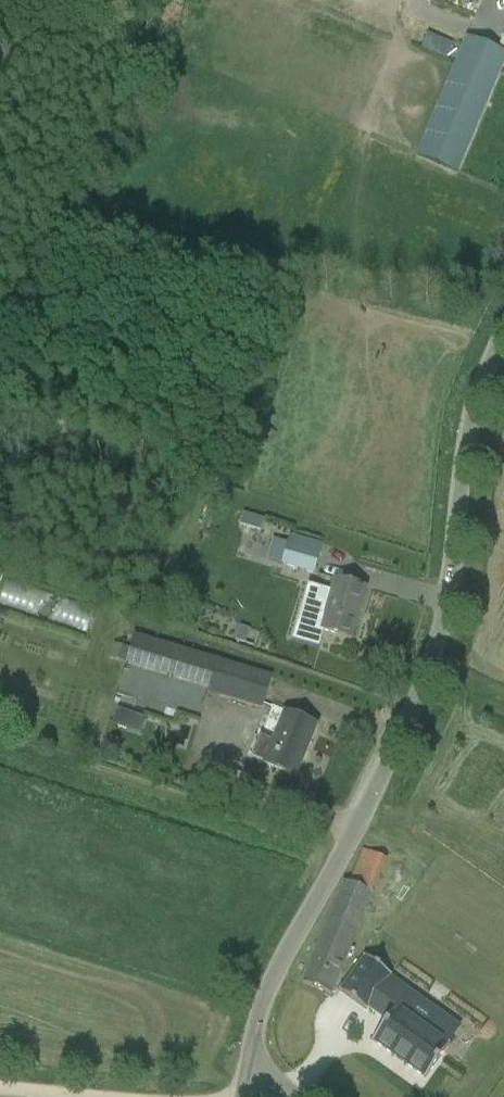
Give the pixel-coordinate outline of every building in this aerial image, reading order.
[(451,47),(427,36),(421,50),(445,61),(451,47)] [(416,155),(457,173),(503,62),(503,55),(465,39),(416,155)] [(215,502),(226,506),(232,490),(221,486),(215,502)] [(243,514),(240,526),(260,532),(263,520),(243,514)] [(283,566),(313,575),(322,544),(292,535),(283,566)] [(317,629),(317,630),(351,640),(366,589),(332,579),(321,616),(309,612),(305,624),(317,629)] [(88,629),(94,606),(4,584),(0,599),(0,607),(88,629)] [(113,645),(110,659),(125,663),(128,649),(113,645)] [(206,692),(263,708),(273,676),(215,660),(206,692)] [(128,731),(133,715),(120,711),(115,727),(128,731)] [(295,777),(316,726),(284,714),(273,741),(259,736),(250,757),(262,762),(261,763),(295,777)] [(344,883),(302,984),(331,996),(332,994),(343,967),(373,894),(349,884),(344,883)] [(422,1081),(423,1082),(447,1048),(446,1047),(446,1048),(424,1032),(433,1020),(384,984),(389,978),(390,977),(364,958),(363,959),(363,960),(339,992),(338,993),(364,1012),(365,1011),(366,1009),(385,1022),(370,1043),(371,1044),(372,1044),(422,1080),(422,1081)]
